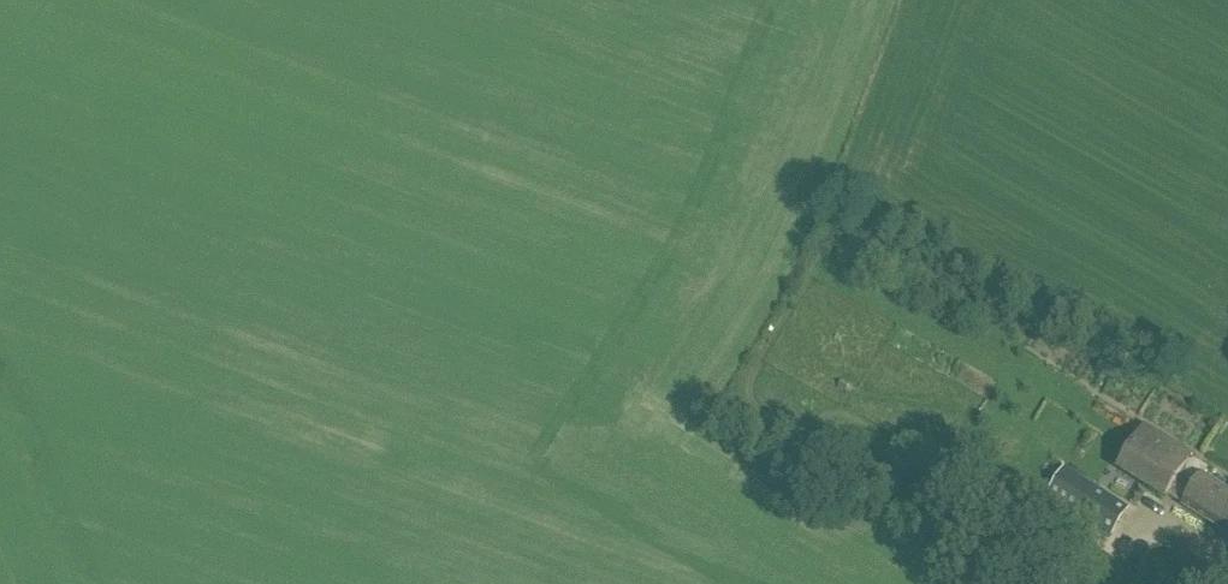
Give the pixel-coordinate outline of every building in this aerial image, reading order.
[(1166,501),(1168,497),(1184,506),(1225,532),(1227,527),(1227,492),(1205,478),(1209,470),(1192,459),(1194,455),(1144,427),(1116,471),(1166,501)] [(1129,509),(1064,467),(1047,495),(1112,536),(1129,509)]
